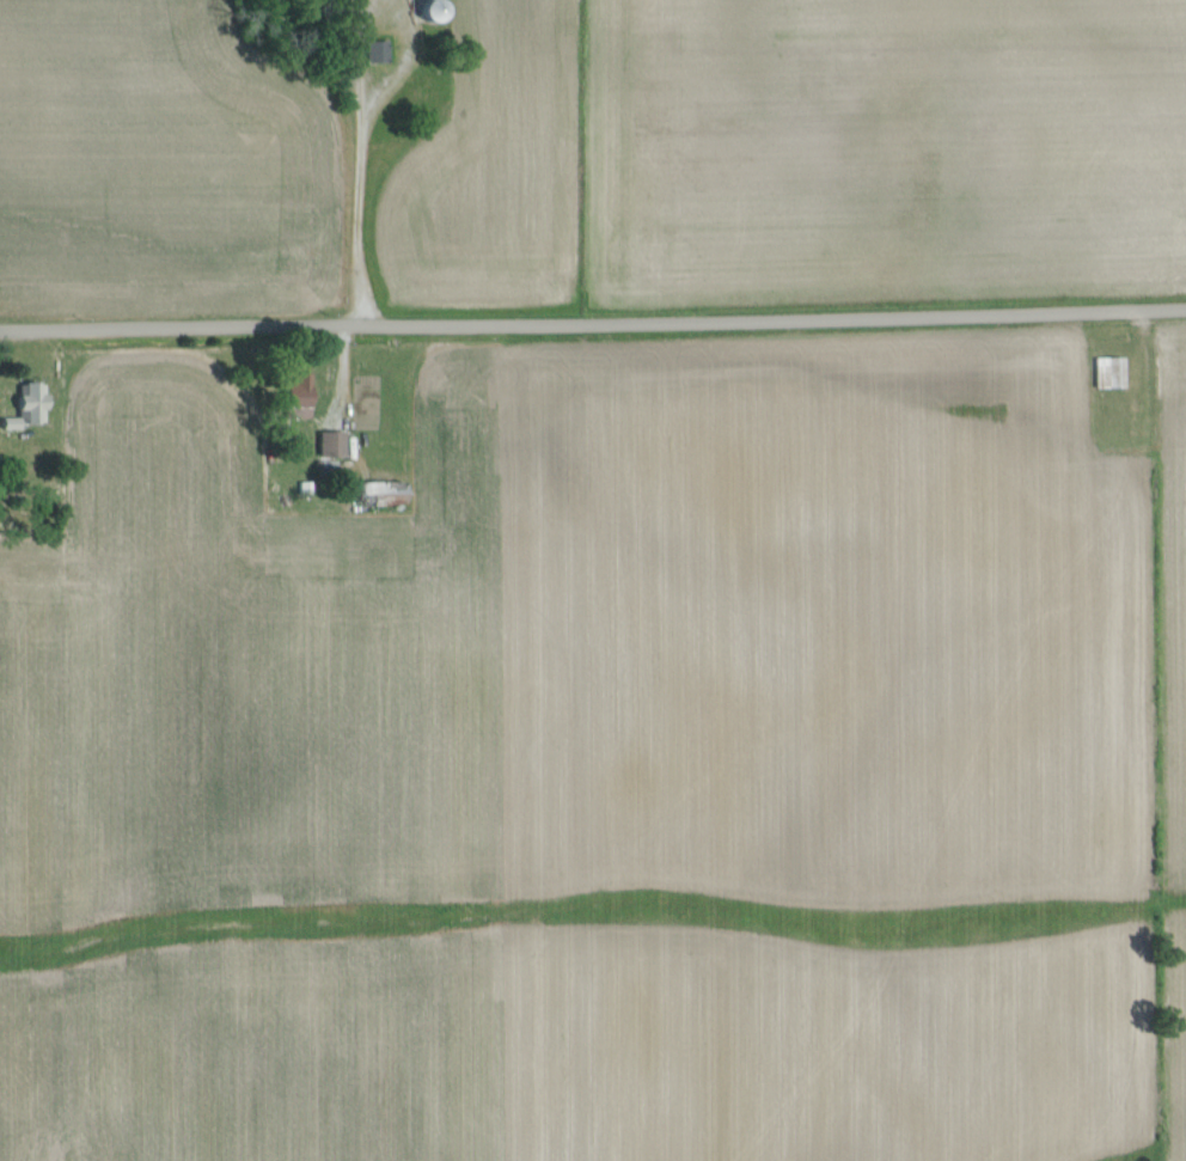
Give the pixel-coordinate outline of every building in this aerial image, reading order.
[(389,40),(368,41),(369,63),(390,62),(389,40)] [(1125,356),(1096,357),(1096,388),(1125,387),(1125,356)] [(27,423),(45,423),(44,382),(25,382),(25,394),(20,395),(20,411),(26,411),(27,423)] [(320,457),(347,456),(346,431),(320,432),(320,457)] [(405,480),(363,481),(363,502),(406,501),(405,480)]
